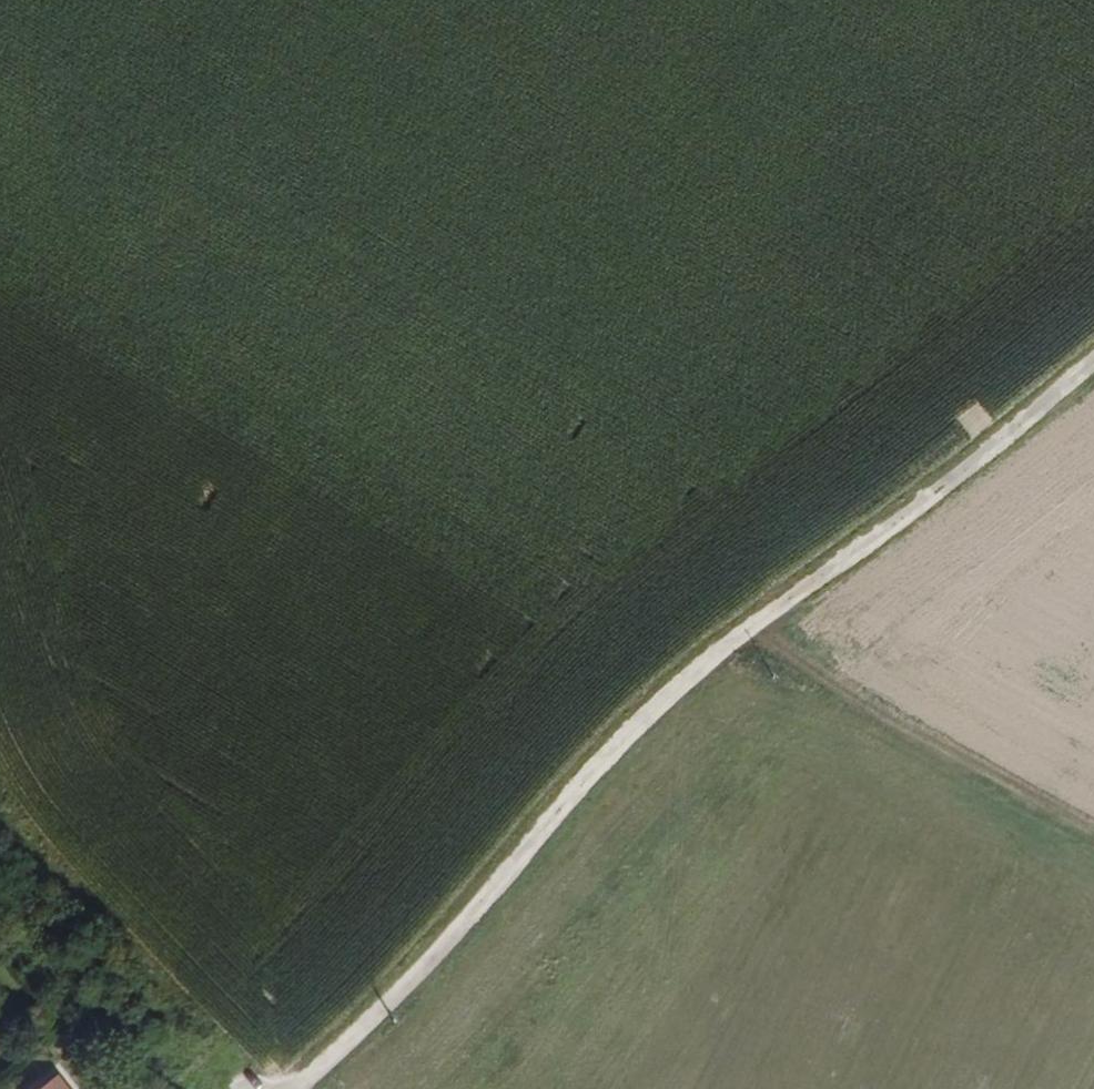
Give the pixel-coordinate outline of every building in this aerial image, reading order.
[(60,1072),(39,1088),(73,1088),(60,1072)]
